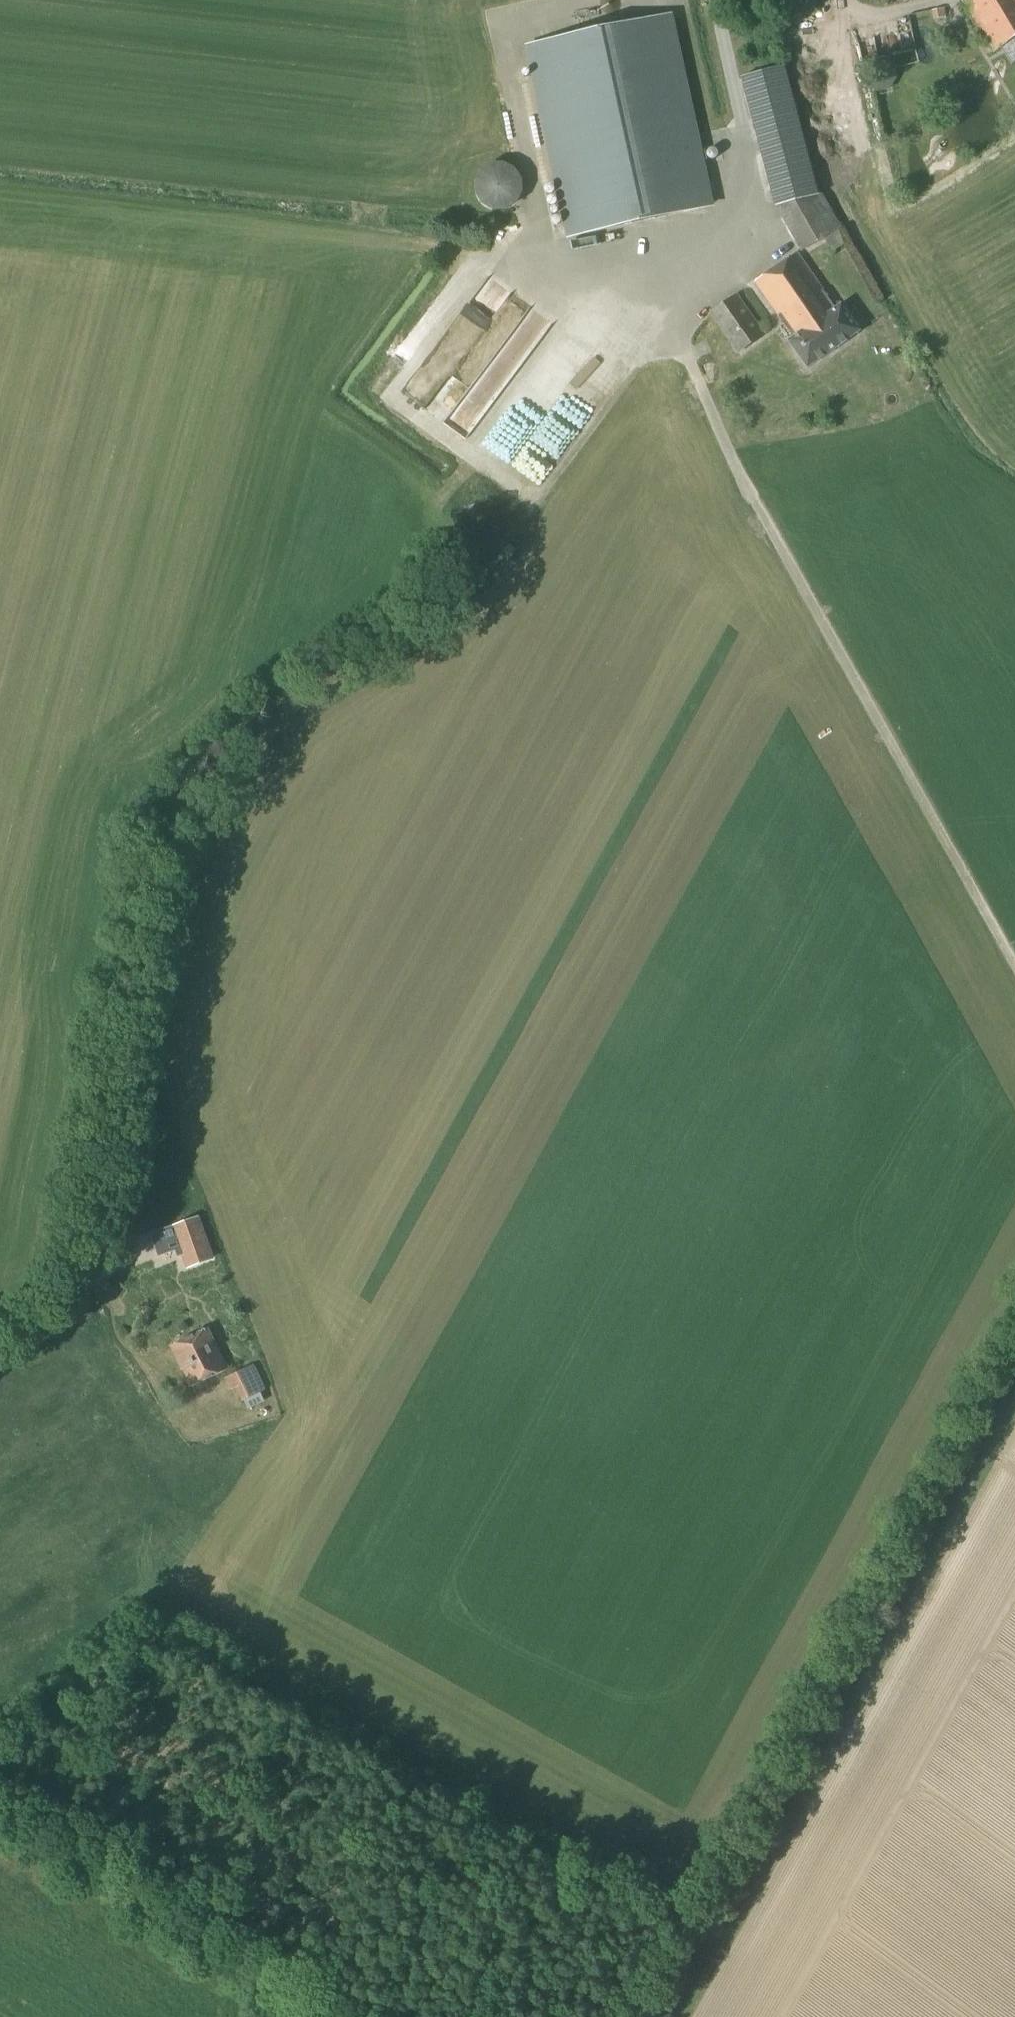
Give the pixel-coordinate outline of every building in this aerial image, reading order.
[(962,3),(993,53),(1014,39),(1014,40),(1014,0),(967,0),(962,3)] [(945,17),(943,9),(930,11),(932,20),(945,17)] [(570,237),(709,207),(668,17),(529,47),(570,237)] [(840,230),(815,186),(785,67),(742,78),(775,207),(776,207),(801,252),(840,230)] [(497,212),(501,212),(505,211),(507,210),(509,210),(511,209),(513,207),(515,206),(517,205),(518,203),(519,201),(520,199),(522,197),(522,195),(523,193),(523,191),(524,189),(524,187),(524,185),(523,183),(523,180),(522,178),(522,176),(520,174),(519,173),(518,171),(517,169),(513,166),(511,165),(507,163),(505,163),(503,162),(501,162),(499,162),(495,162),(492,163),(490,163),(488,164),(486,165),(484,166),(481,169),(480,171),(478,173),(477,174),(476,176),(475,178),(475,180),(474,183),(474,185),(474,187),(474,189),(474,191),(475,193),(475,195),(476,197),(477,199),(478,201),(480,203),(481,205),(483,206),(484,207),(486,209),(488,210),(492,211),(494,212),(497,212)] [(835,310),(797,255),(755,283),(794,338),(788,341),(807,368),(859,332),(841,305),(835,310)] [(735,354),(764,334),(737,295),(707,314),(735,354)] [(449,338),(466,316),(458,310),(441,332),(449,338)] [(506,556),(514,549),(510,545),(502,552),(506,556)] [(213,1260),(198,1216),(171,1226),(186,1269),(213,1260)] [(189,1388),(227,1370),(207,1329),(170,1347),(189,1388)] [(265,1390),(254,1364),(224,1378),(229,1391),(235,1388),(241,1402),(265,1390)]
